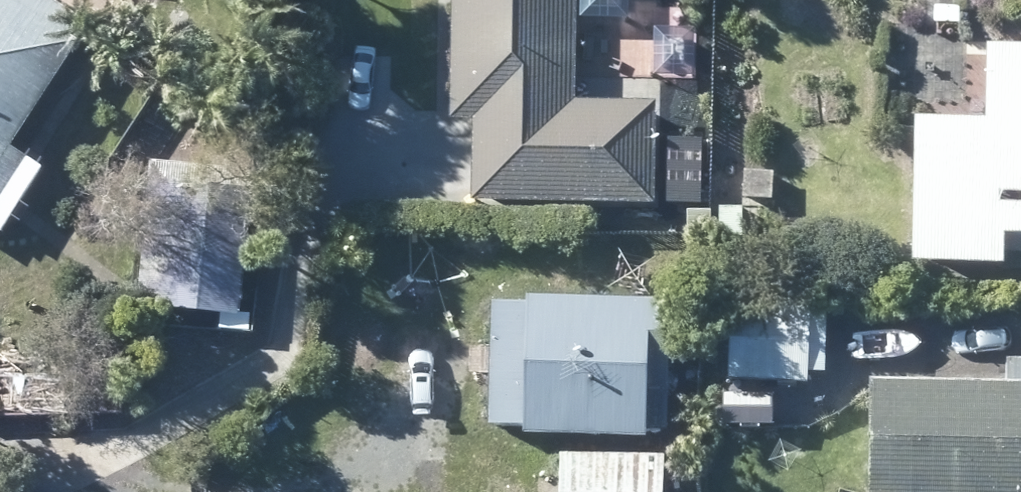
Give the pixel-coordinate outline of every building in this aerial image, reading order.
[(0,231),(10,216),(21,199),(42,168),(36,164),(24,157),(9,147),(89,27),(49,0),(0,0),(0,231)] [(454,124),(477,125),(475,204),(651,209),(654,111),(580,109),(583,0),(457,0),(454,124)] [(984,45),(984,117),(968,117),(910,116),(909,262),(1003,263),(1003,254),(1003,235),(1020,235),(1020,45),(984,45)] [(220,315),(219,330),(249,333),(251,313),(238,311),(251,170),(150,161),(138,282),(135,306),(220,315)] [(667,298),(524,294),(524,301),(486,301),(483,429),(521,430),(521,436),(646,438),(646,431),(665,431),(667,298)] [(809,301),(728,298),(725,379),(807,382),(809,301)] [(867,382),(865,491),(1020,491),(1020,383),(867,382)] [(855,387),(783,386),(783,461),(854,463),(855,387)] [(558,453),(557,491),(663,491),(663,455),(558,453)]
